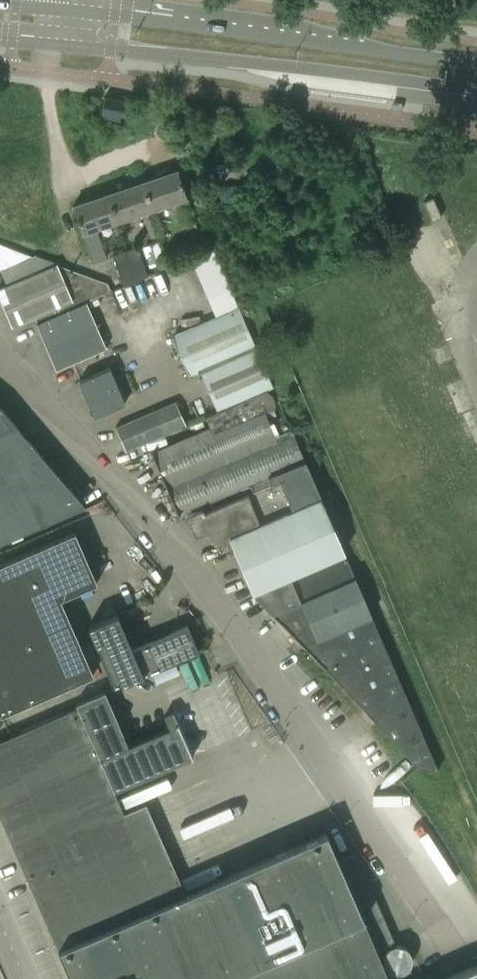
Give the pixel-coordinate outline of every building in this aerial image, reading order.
[(104,97),(101,116),(120,120),(124,100),(104,97)] [(178,170),(144,182),(153,208),(176,201),(179,210),(180,210),(185,225),(194,222),(189,206),(186,197),(187,197),(178,170)] [(152,209),(153,208),(144,182),(109,194),(118,220),(142,212),(151,237),(160,234),(152,209)] [(96,228),(118,220),(109,194),(72,206),(92,263),(106,258),(96,228)] [(432,197),(423,201),(432,220),(441,216),(432,197)] [(159,242),(144,247),(151,266),(166,261),(159,242)] [(1,269),(34,256),(0,243),(0,268),(1,269)] [(137,247),(128,250),(138,280),(147,276),(137,247)] [(123,286),(138,280),(128,250),(112,255),(123,286)] [(0,289),(0,298),(12,326),(13,326),(34,317),(37,322),(86,301),(110,291),(107,283),(61,266),(58,268),(57,265),(8,286),(0,289)] [(206,291),(215,314),(237,304),(227,282),(206,291)] [(37,322),(36,322),(45,345),(56,369),(71,363),(106,348),(96,324),(86,301),(37,322)] [(215,316),(172,335),(189,376),(200,372),(217,411),(266,390),(273,387),(257,349),(258,349),(255,343),(254,343),(242,315),(238,306),(215,316)] [(125,403),(117,386),(110,367),(79,381),(94,417),(125,403)] [(251,482),(305,460),(293,434),(285,415),(270,422),(266,412),(274,409),(275,400),(272,394),(266,390),(217,411),(205,416),(210,427),(152,452),(178,514),(251,482)] [(126,450),(163,434),(186,425),(176,402),(116,428),(126,450)] [(84,506),(3,410),(0,408),(0,542),(84,506)] [(230,538),(253,591),(344,552),(320,497),(305,460),(251,482),(254,491),(204,512),(203,508),(187,515),(196,535),(209,529),(215,544),(230,538)] [(93,675),(60,599),(97,583),(75,532),(0,564),(0,715),(93,675)] [(371,616),(344,552),(253,591),(254,594),(253,595),(272,614),(419,767),(438,770),(371,616)] [(117,614),(88,627),(114,687),(123,683),(198,652),(187,626),(132,649),(117,614)] [(19,859),(71,978),(388,978),(375,950),(337,860),(325,834),(186,894),(146,803),(122,813),(113,791),(192,757),(172,711),(163,715),(168,728),(128,746),(105,691),(75,704),(77,708),(9,737),(0,741),(0,817),(19,859)] [(393,942),(393,941),(366,881),(354,853),(337,860),(375,950),(393,942)] [(445,978),(476,978),(476,965),(445,978)]
